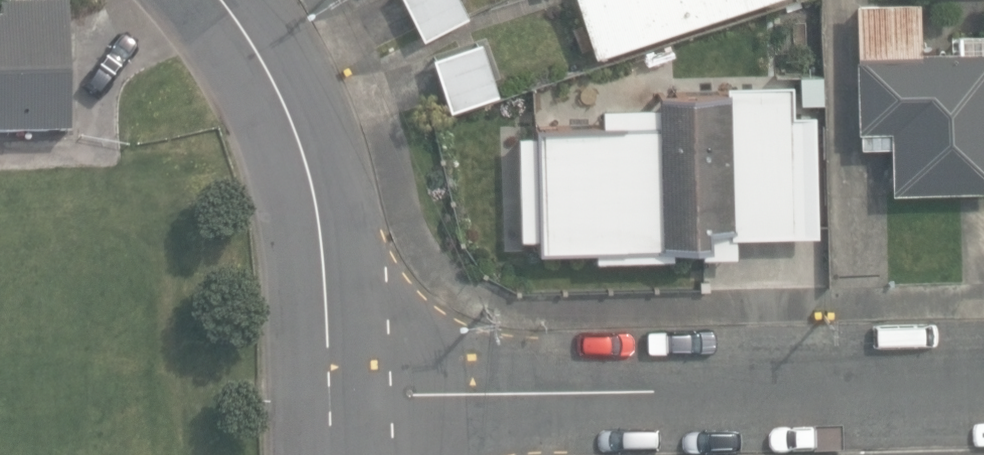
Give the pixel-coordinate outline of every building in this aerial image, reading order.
[(467,17),(458,0),(403,0),(423,40),(467,17)] [(594,56),(760,0),(576,0),(594,56)] [(69,134),(67,1),(0,2),(0,135),(69,134)] [(983,190),(983,34),(958,34),(958,51),(919,52),(919,1),(854,2),(857,147),(890,146),(891,191),(983,190)] [(449,110),(498,94),(480,41),(431,58),(449,110)] [(598,251),(598,259),(737,254),(738,234),(820,231),(816,114),(792,115),(791,83),(728,85),(728,91),(662,93),(663,105),(604,107),(605,132),(519,135),(522,237),(540,237),(541,253),(598,251)]
